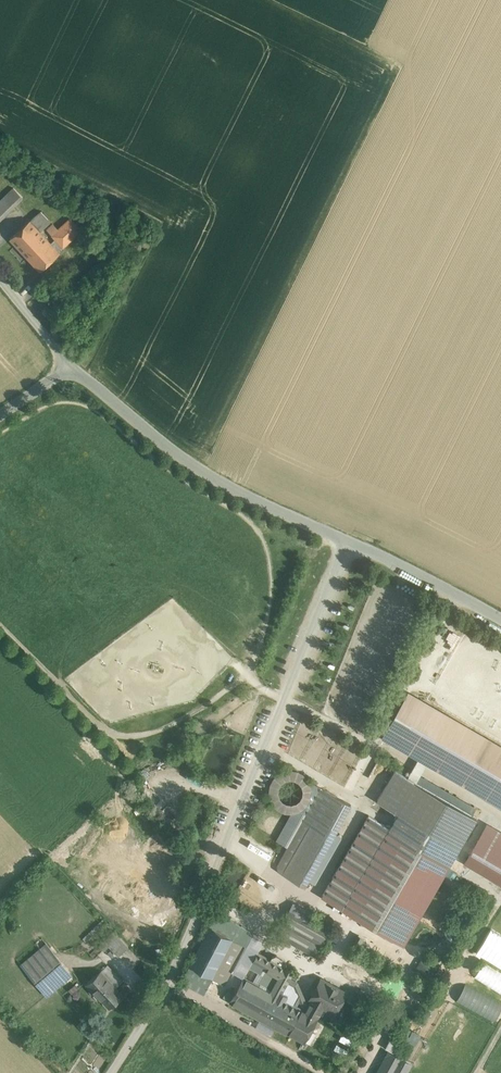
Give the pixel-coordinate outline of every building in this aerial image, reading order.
[(0,201),(0,219),(23,197),(14,187),(0,201)] [(41,211),(30,220),(39,230),(50,221),(41,211)] [(71,218),(58,229),(53,224),(47,229),(56,239),(63,247),(82,229),(71,218)] [(39,230),(30,220),(10,239),(40,271),(60,252),(58,251),(63,247),(56,239),(51,243),(39,230)] [(133,238),(129,248),(139,252),(143,242),(133,238)] [(409,694),(385,735),(500,803),(500,747),(409,694)] [(389,762),(386,769),(393,773),(396,766),(389,762)] [(477,817),(395,770),(378,800),(398,812),(389,827),(450,863),(477,817)] [(322,788),(303,822),(332,837),(351,805),(322,788)] [(389,827),(369,815),(322,895),(380,928),(378,932),(385,937),(388,933),(404,942),(450,863),(389,827)] [(332,837),(303,822),(279,866),(280,869),(306,885),(332,837)] [(480,854),(494,829),(481,822),(467,846),(480,854)] [(124,848),(119,853),(126,859),(131,854),(124,848)] [(459,860),(452,872),(466,880),(473,867),(459,860)] [(161,900),(132,875),(121,887),(117,892),(126,900),(135,907),(147,917),(161,900)] [(106,892),(113,898),(117,892),(121,887),(115,882),(106,892)] [(126,900),(117,892),(113,898),(112,898),(121,906),(126,900)] [(130,913),(135,907),(126,900),(121,906),(130,913)] [(276,933),(281,935),(291,917),(317,931),(306,950),(314,954),(331,925),(293,904),(276,933)] [(245,945),(231,971),(243,977),(250,966),(249,966),(257,952),(258,952),(265,938),(218,912),(210,926),(245,945)] [(317,931),(291,917),(281,935),(306,950),(317,931)] [(245,945),(210,926),(184,975),(207,988),(213,977),(224,984),(231,971),(245,945)] [(476,952),(500,966),(500,934),(490,927),(476,952)] [(108,945),(119,935),(115,931),(99,945),(104,950),(108,946),(108,945)] [(108,945),(108,946),(118,956),(129,946),(119,935),(108,945)] [(21,964),(46,995),(71,974),(46,943),(21,964)] [(230,1001),(266,1020),(286,986),(294,972),(285,967),(286,965),(285,959),(277,955),(272,956),(270,959),(258,952),(257,952),(249,966),(250,966),(258,971),(262,970),(264,968),(267,970),(259,984),(243,977),(230,1001)] [(420,958),(420,969),(436,970),(436,959),(420,958)] [(474,977),(500,994),(500,972),(483,961),(474,977)] [(101,971),(115,986),(122,980),(108,965),(101,971)] [(115,986),(101,971),(87,984),(93,990),(93,989),(110,1007),(123,995),(115,986)] [(306,1011),(285,1000),(291,989),(286,986),(266,1020),(304,1041),(322,1008),(325,1003),(336,1009),(346,992),(321,979),(310,998),(312,999),(306,1011)] [(456,1001),(494,1021),(500,1008),(500,1002),(465,983),(456,1001)] [(325,1003),(322,1008),(334,1014),(336,1009),(325,1003)] [(399,1024),(391,1020),(385,1031),(393,1035),(399,1024)] [(257,1027),(265,1030),(268,1024),(259,1021),(257,1027)] [(409,1027),(404,1037),(417,1043),(422,1032),(409,1027)] [(400,1041),(392,1036),(386,1047),(394,1052),(400,1041)] [(389,1052),(378,1072),(405,1072),(410,1064),(389,1052)]
